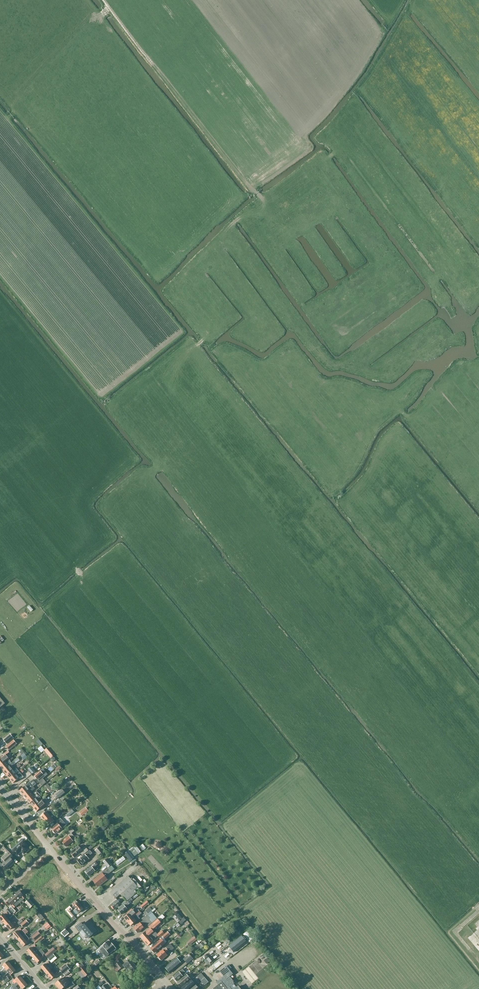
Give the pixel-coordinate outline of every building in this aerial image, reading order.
[(8,736),(3,741),(6,745),(13,740),(14,739),(10,733),(8,735),(8,736)] [(14,740),(6,746),(9,751),(17,744),(14,740)] [(53,756),(47,748),(44,751),(51,759),(53,756)] [(5,761),(9,759),(5,755),(0,759),(0,766),(5,761)] [(7,763),(8,763),(11,761),(9,759),(6,762),(5,761),(0,766),(0,767),(3,771),(9,766),(7,763)] [(12,770),(10,767),(11,767),(14,765),(12,763),(9,766),(3,771),(6,775),(12,770)] [(16,774),(13,771),(14,771),(15,771),(17,769),(16,767),(12,770),(6,775),(10,779),(16,774)] [(13,783),(22,775),(19,771),(16,774),(10,779),(13,783)] [(40,771),(34,776),(39,782),(43,779),(42,777),(44,775),(40,771)] [(26,786),(20,791),(23,795),(29,790),(33,786),(30,782),(26,786)] [(31,792),(34,790),(35,789),(33,786),(29,790),(23,795),(26,799),(33,794),(32,794),(30,792),(31,791),(31,792)] [(62,789),(55,795),(59,799),(65,793),(62,789)] [(40,795),(37,791),(32,794),(33,794),(26,799),(30,803),(39,796),(40,795)] [(41,798),(39,796),(30,803),(33,808),(39,803),(37,800),(37,799),(38,800),(41,798)] [(62,802),(61,802),(65,800),(63,797),(60,800),(59,799),(53,804),(56,807),(62,802)] [(46,804),(44,802),(43,800),(39,803),(33,808),(37,812),(43,807),(46,804)] [(86,807),(79,813),(82,816),(89,811),(86,807)] [(54,813),(52,811),(50,809),(47,812),(41,817),(45,821),(51,816),(53,814),(54,813)] [(55,821),(53,819),(55,816),(53,814),(51,816),(45,821),(48,826),(55,821)] [(57,823),(51,828),(55,834),(66,825),(61,819),(57,822),(57,823)] [(66,847),(73,841),(71,839),(74,836),(72,834),(75,831),(71,828),(65,833),(69,836),(62,842),(66,847)] [(20,845),(13,851),(17,855),(22,851),(24,854),(29,850),(26,847),(27,846),(23,842),(21,839),(18,842),(18,843),(20,845)] [(100,857),(107,852),(102,845),(95,851),(100,857)] [(83,856),(89,851),(86,847),(82,851),(79,847),(71,854),(75,858),(81,854),(83,856)] [(132,864),(136,860),(129,850),(124,854),(132,864)] [(89,851),(83,856),(83,857),(77,861),(81,866),(89,859),(88,857),(93,853),(90,851),(89,851)] [(1,867),(3,866),(7,870),(15,863),(11,859),(14,857),(9,852),(8,852),(2,858),(5,862),(2,864),(0,862),(0,866),(1,867)] [(112,865),(112,864),(107,859),(103,862),(108,868),(111,865),(112,865)] [(89,876),(98,869),(96,866),(98,865),(95,862),(90,866),(91,867),(85,871),(89,876)] [(115,869),(111,865),(108,868),(102,873),(102,874),(93,881),(98,887),(108,879),(106,877),(111,872),(115,869)] [(134,879),(132,880),(128,876),(110,892),(116,898),(120,895),(126,900),(127,902),(137,893),(140,890),(142,888),(134,879)] [(23,895),(24,895),(19,890),(13,896),(20,903),(23,900),(25,898),(23,895)] [(129,903),(138,895),(137,893),(127,902),(119,909),(118,910),(121,914),(130,908),(128,906),(130,904),(129,903),(130,903),(129,903)] [(14,908),(20,903),(13,896),(8,901),(12,906),(14,908)] [(25,903),(30,908),(34,904),(29,899),(25,903)] [(121,901),(119,902),(117,900),(111,905),(115,910),(118,907),(119,909),(127,902),(126,900),(122,903),(121,901)] [(73,906),(79,913),(84,909),(78,902),(73,906)] [(67,912),(72,917),(74,916),(70,911),(73,909),(70,906),(66,909),(67,911),(67,912)] [(149,927),(163,915),(162,914),(158,918),(152,912),(153,911),(152,910),(148,914),(147,915),(142,919),(143,921),(134,928),(136,931),(135,932),(136,933),(137,932),(138,933),(145,928),(142,925),(145,923),(149,927)] [(136,915),(135,913),(133,911),(124,918),(127,922),(134,917),(136,915)] [(6,917),(9,915),(7,912),(4,914),(0,918),(0,919),(4,924),(9,920),(6,917)] [(178,922),(182,919),(178,914),(174,917),(178,922)] [(134,917),(127,922),(131,926),(137,921),(140,919),(138,917),(136,915),(134,917)] [(161,923),(160,922),(165,917),(163,915),(149,927),(151,930),(151,929),(153,931),(161,923)] [(15,922),(12,924),(9,920),(4,924),(10,930),(15,927),(14,926),(17,924),(15,922)] [(82,930),(89,938),(97,932),(93,926),(94,926),(90,920),(83,926),(81,923),(75,927),(79,932),(82,930)] [(25,929),(22,931),(21,929),(13,935),(19,941),(26,935),(25,934),(27,932),(25,929)] [(154,933),(153,931),(151,929),(151,930),(147,933),(146,932),(140,937),(144,942),(154,933)] [(170,930),(162,936),(165,939),(170,934),(169,932),(171,931),(170,930)] [(160,938),(165,934),(162,931),(158,934),(155,932),(154,933),(144,942),(148,946),(154,941),(153,940),(158,936),(160,938)] [(38,932),(32,937),(35,941),(38,938),(39,937),(40,937),(42,936),(38,932)] [(31,941),(29,938),(26,935),(19,941),(24,947),(31,941)] [(242,936),(228,946),(234,952),(247,942),(242,936)] [(190,945),(197,940),(195,937),(188,942),(190,945)] [(154,953),(161,947),(162,947),(166,943),(161,939),(157,942),(157,943),(151,949),(152,950),(152,951),(153,953),(154,952),(154,953)] [(72,950),(79,947),(76,941),(70,944),(72,950)] [(106,951),(109,954),(114,951),(115,951),(116,950),(116,949),(116,948),(112,943),(110,945),(107,942),(103,945),(104,947),(101,949),(104,953),(106,951)] [(168,955),(166,953),(169,950),(170,952),(174,948),(170,944),(166,947),(167,948),(166,949),(166,948),(164,951),(163,950),(157,956),(161,961),(168,955)] [(32,957),(41,950),(42,949),(38,946),(36,947),(34,945),(27,951),(32,957)] [(48,958),(55,953),(56,951),(53,947),(45,955),(48,958)] [(45,954),(41,950),(32,957),(37,963),(45,958),(43,955),(45,954)] [(189,954),(183,959),(187,964),(193,959),(189,954)] [(183,960),(180,956),(165,968),(170,973),(182,963),(181,962),(183,960)] [(123,967),(119,962),(117,959),(114,962),(111,965),(115,970),(117,968),(119,970),(123,967)] [(133,973),(134,971),(137,969),(130,960),(126,964),(123,966),(127,970),(130,974),(133,972),(133,973)] [(11,966),(7,961),(2,966),(4,968),(0,972),(0,973),(1,974),(11,966)] [(51,970),(53,968),(50,963),(47,966),(46,964),(41,968),(46,974),(51,970)] [(1,974),(0,975),(0,977),(1,978),(8,973),(10,975),(15,972),(11,966),(1,974)] [(67,966),(61,971),(63,974),(70,968),(67,966)] [(90,973),(83,966),(82,968),(79,970),(85,977),(90,973)] [(233,974),(226,966),(219,971),(223,976),(216,982),(218,985),(213,988),(231,988),(230,987),(235,983),(230,977),(233,974)] [(56,976),(58,974),(53,968),(46,974),(51,980),(56,976)] [(183,969),(173,977),(177,981),(186,974),(183,969)] [(181,987),(191,979),(187,975),(178,982),(181,987)] [(18,985),(23,981),(19,976),(14,980),(16,983),(11,987),(13,988),(16,987),(18,985)] [(58,988),(68,979),(66,978),(64,979),(63,978),(55,984),(58,988)] [(69,981),(68,979),(58,988),(59,988),(63,988),(68,985),(71,983),(69,981)] [(182,988),(183,988),(189,988),(195,984),(191,980),(182,988)] [(21,988),(23,988),(27,986),(23,981),(18,985),(21,988)]
